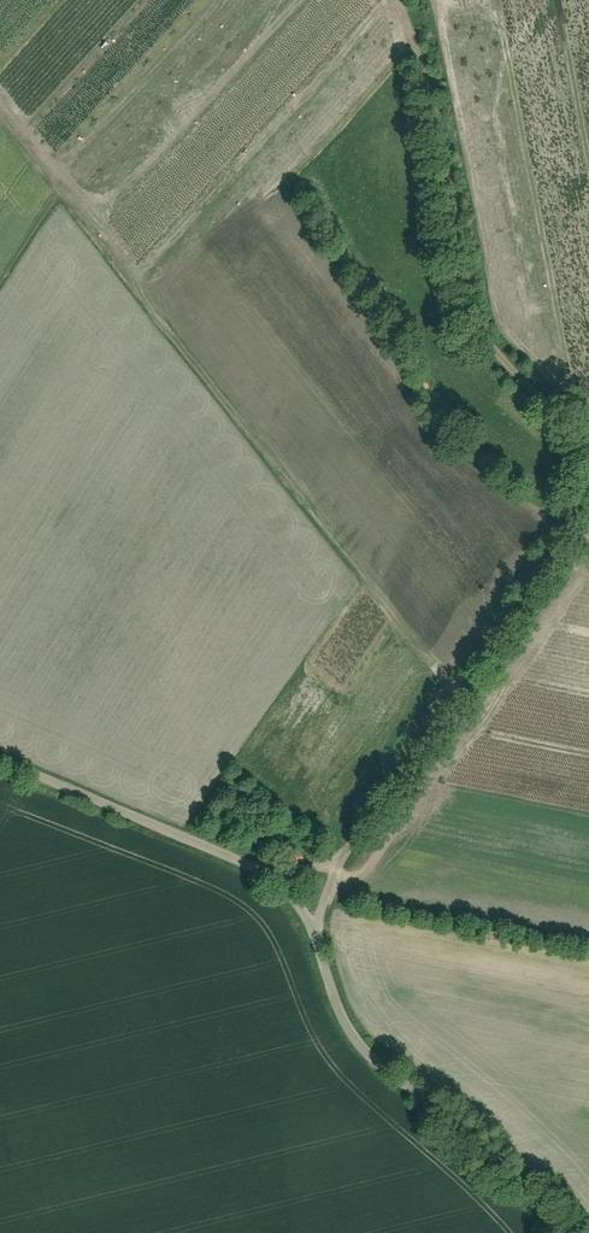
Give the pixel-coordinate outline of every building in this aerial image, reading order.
[(291,857),(291,865),(301,864),(300,857),(291,857)]
